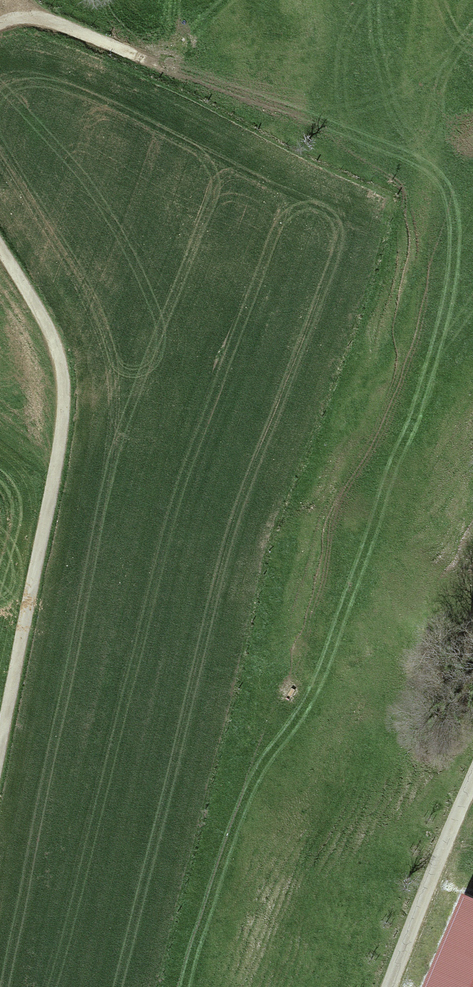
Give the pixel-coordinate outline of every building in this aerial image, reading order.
[(427,986),(472,986),(472,891),(469,889),(427,986)]
